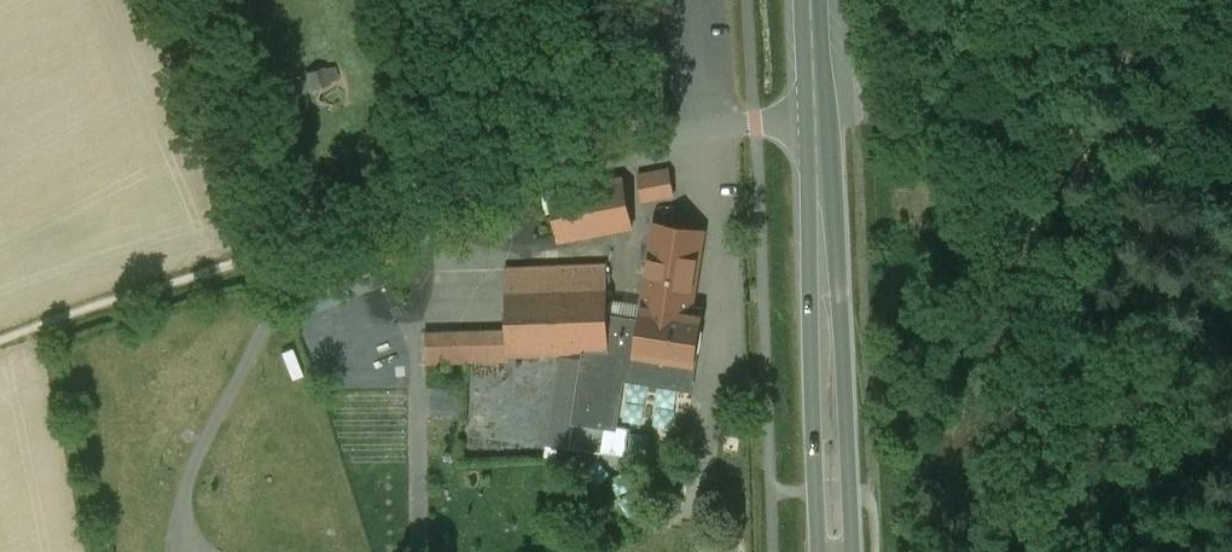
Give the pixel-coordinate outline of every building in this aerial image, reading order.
[(333,62),(304,73),(311,91),(340,79),(333,62)] [(670,168),(639,174),(644,200),(675,195),(670,168)] [(624,177),(551,191),(560,241),(633,227),(624,177)] [(705,231),(656,223),(655,224),(656,224),(643,307),(690,314),(691,304),(692,304),(693,294),(698,265),(700,265),(700,264),(699,264),(704,232),(705,232),(705,231)] [(401,236),(298,275),(307,297),(350,281),(410,258),(401,236)] [(607,264),(570,265),(571,283),(608,282),(607,264)] [(570,265),(506,268),(507,285),(571,283),(570,265)] [(350,281),(307,297),(312,312),(355,295),(350,281)] [(571,283),(507,285),(508,330),(509,355),(564,353),(585,350),(609,353),(609,313),(608,282),(571,283)] [(641,318),(609,313),(609,353),(693,365),(695,364),(702,317),(702,315),(697,315),(690,314),(643,307),(641,318)] [(508,330),(425,333),(425,362),(509,359),(509,355),(508,330)] [(585,350),(564,353),(551,436),(573,439),(575,421),(585,350)] [(609,353),(585,350),(575,421),(605,425),(605,426),(617,427),(624,378),(687,387),(690,387),(693,365),(609,353)]
